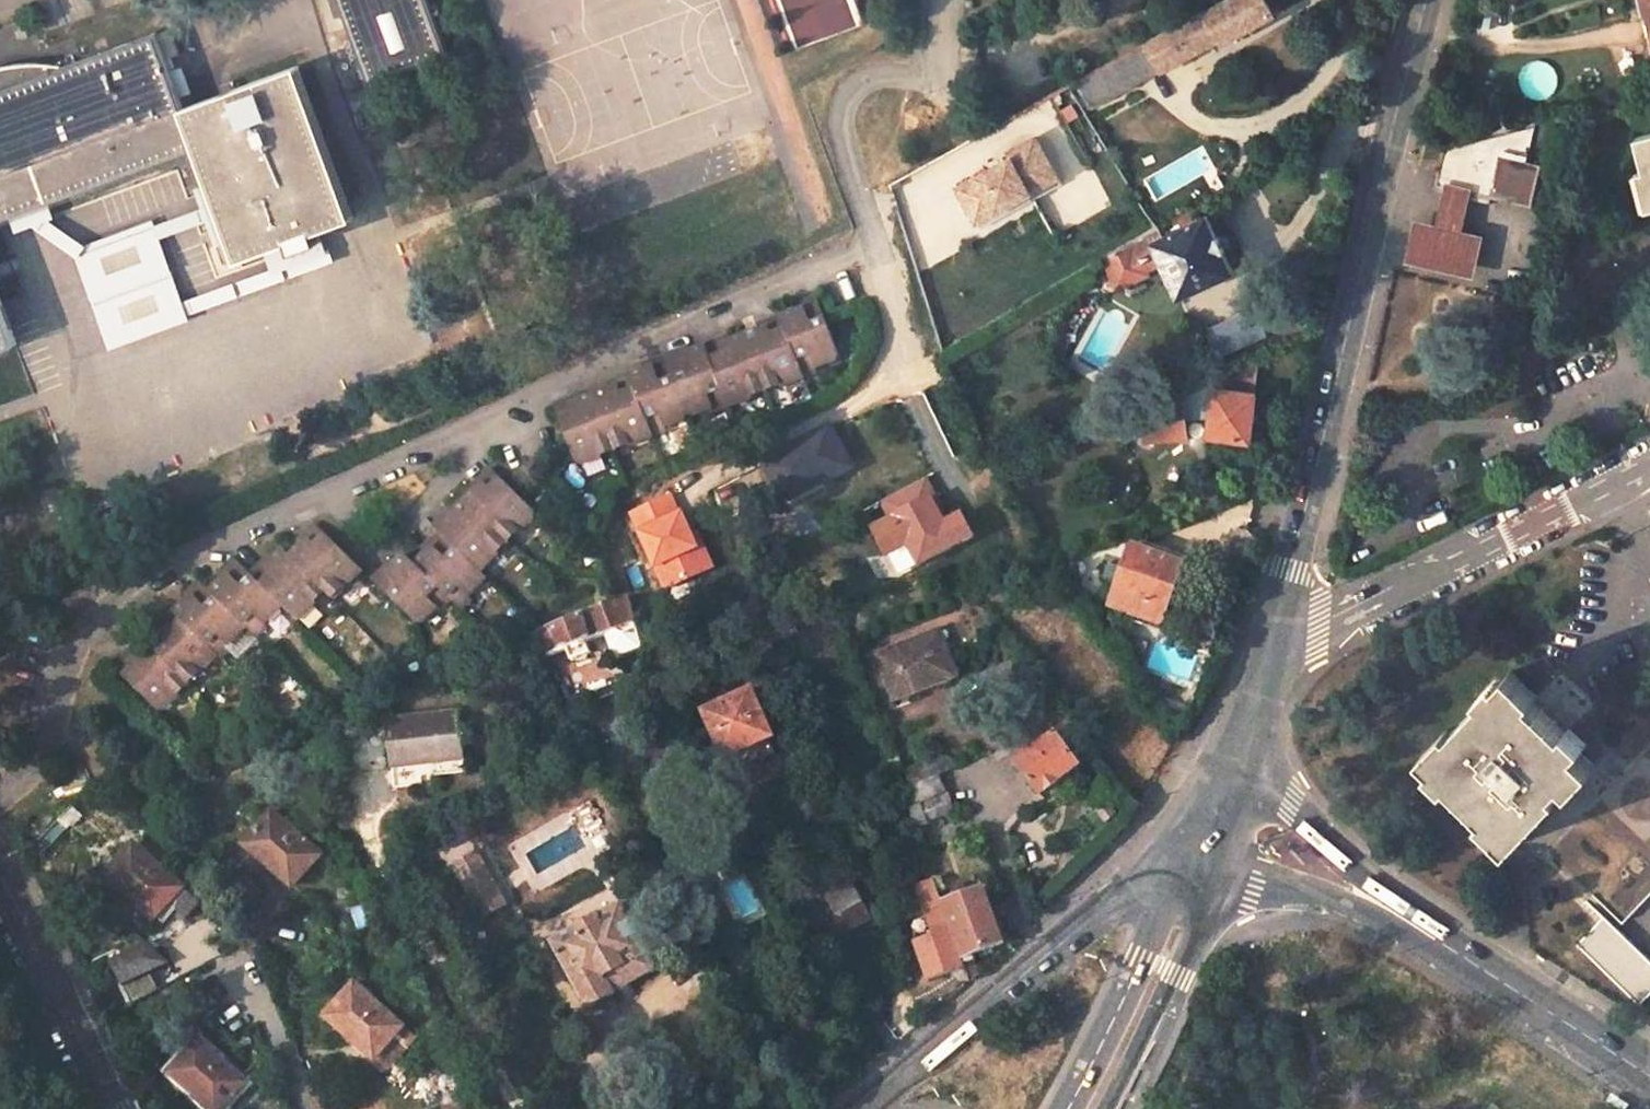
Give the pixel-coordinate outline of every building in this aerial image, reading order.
[(367,86),(445,57),(424,0),(335,0),(367,86)] [(796,51),(871,21),(864,0),(777,0),(796,51)] [(1221,43),(1273,14),(1265,0),(1226,0),(1207,10),(1206,8),(1117,57),(1126,77),(1168,53),(1174,64),(1219,39),(1221,43)] [(1644,14),(1649,12),(1649,0),(1640,0),(1644,14)] [(0,90),(0,217),(192,145),(236,256),(352,213),(297,68),(180,110),(151,35),(0,90)] [(177,95),(190,90),(181,66),(168,71),(177,95)] [(1536,202),(1545,160),(1531,158),(1540,125),(1539,123),(1449,147),(1443,179),(1536,202)] [(1635,134),(1644,169),(1646,178),(1649,192),(1649,130),(1635,134)] [(1036,137),(1008,152),(1011,158),(957,188),(976,223),(1058,178),(1036,137)] [(936,158),(947,179),(970,165),(958,145),(936,158)] [(1644,169),(1635,171),(1638,180),(1646,178),(1644,169)] [(1649,216),(1649,192),(1646,178),(1638,180),(1647,217),(1649,216)] [(1473,188),(1446,182),(1437,225),(1416,221),(1407,261),(1475,276),(1483,236),(1463,231),(1473,188)] [(1151,241),(1177,295),(1231,272),(1221,251),(1223,249),(1216,234),(1213,235),(1206,217),(1151,241)] [(1216,234),(1223,249),(1232,246),(1223,230),(1216,234)] [(1142,235),(1131,242),(1135,250),(1146,245),(1142,235)] [(1116,287),(1146,273),(1135,250),(1131,242),(1103,258),(1116,287)] [(567,398),(555,403),(579,463),(587,465),(606,458),(603,451),(631,439),(634,445),(657,436),(651,421),(663,417),(667,425),(718,405),(715,399),(729,395),(733,404),(758,394),(756,389),(781,378),(783,384),(811,372),(807,364),(820,359),(821,363),(841,356),(845,347),(821,289),(807,295),(811,303),(803,306),(801,302),(768,316),(771,324),(763,327),(761,324),(729,336),(730,339),(722,343),(719,336),(688,348),(689,351),(682,353),(679,347),(651,356),(655,364),(647,368),(645,365),(616,377),(620,386),(612,389),(611,385),(577,398),(579,402),(569,405),(567,398)] [(811,303),(807,295),(799,297),(801,302),(803,306),(811,303)] [(14,342),(0,306),(0,347),(14,342)] [(1254,309),(1206,330),(1218,357),(1266,336),(1254,309)] [(1326,314),(1310,311),(1307,326),(1323,330),(1326,314)] [(771,324),(768,316),(760,319),(761,324),(763,327),(771,324)] [(728,332),(719,336),(722,343),(730,339),(729,336),(728,332)] [(687,343),(679,347),(682,353),(689,351),(688,348),(687,343)] [(655,364),(651,356),(643,360),(645,365),(647,368),(655,364)] [(1213,380),(1211,407),(1207,406),(1206,412),(1211,413),(1209,436),(1249,439),(1257,360),(1213,380)] [(620,386),(616,377),(609,380),(611,385),(612,389),(620,386)] [(576,394),(567,398),(569,405),(579,402),(577,398),(576,394)] [(1157,438),(1185,435),(1181,394),(1146,410),(1157,438)] [(760,458),(776,489),(796,478),(802,489),(851,464),(828,422),(760,458)] [(388,570),(378,580),(414,621),(424,612),(431,619),(459,592),(464,598),(485,579),(481,574),(502,557),(496,551),(516,533),(521,538),(538,523),(539,514),(496,466),(484,476),(490,483),(482,490),(480,488),(454,511),(456,514),(450,520),(444,513),(434,521),(440,528),(427,539),(433,547),(426,553),(424,550),(413,560),(403,549),(392,559),(399,566),(391,573),(388,570)] [(490,483),(484,476),(477,483),(480,488),(482,490),(490,483)] [(450,506),(444,513),(450,520),(456,514),(454,511),(450,506)] [(121,650),(111,658),(153,706),(163,706),(175,695),(170,689),(194,669),(198,674),(221,655),(217,652),(227,641),(232,647),(252,628),(255,633),(266,623),(270,627),(290,609),(300,619),(312,608),(316,613),(346,587),(350,590),(371,571),(325,519),(312,530),(317,536),(311,541),(309,539),(296,551),(289,543),(276,554),(283,561),(275,567),(273,565),(262,575),(245,558),(234,567),(240,575),(233,580),(231,578),(218,589),(206,577),(194,588),(199,594),(192,600),(190,597),(177,607),(173,603),(160,614),(167,621),(160,627),(158,625),(131,646),(134,649),(126,656),(121,650)] [(317,536),(312,530),(306,536),(309,539),(311,541),(317,536)] [(433,547),(427,539),(420,546),(424,550),(426,553),(433,547)] [(1182,564),(1131,545),(1109,605),(1161,623),(1182,564)] [(283,561),(276,554),(269,560),(273,565),(275,567),(283,561)] [(399,566),(392,559),(384,566),(388,570),(391,573),(399,566)] [(240,575),(234,567),(227,573),(231,578),(233,580),(240,575)] [(199,594),(194,588),(187,594),(190,597),(192,600),(199,594)] [(630,595),(529,632),(539,649),(546,646),(549,655),(568,648),(587,641),(605,634),(616,630),(623,633),(639,628),(630,595)] [(167,621),(160,614),(155,620),(158,625),(160,627),(167,621)] [(798,632),(794,619),(785,622),(790,634),(798,632)] [(938,633),(878,655),(895,701),(954,677),(938,633)] [(587,641),(568,648),(572,660),(591,652),(587,641)] [(134,649),(131,646),(129,643),(121,650),(126,656),(134,649)] [(1450,728),(1423,756),(1503,832),(1498,836),(1511,848),(1565,794),(1561,790),(1568,782),(1575,789),(1595,767),(1565,738),(1571,733),(1539,701),(1541,698),(1515,672),(1456,732),(1450,728)] [(735,756),(775,738),(780,736),(756,688),(741,696),(739,693),(723,700),(724,703),(708,710),(731,758),(735,756)] [(386,717),(392,765),(464,755),(457,708),(386,717)] [(1018,764),(1041,795),(1079,765),(1060,741),(1075,728),(1061,710),(1020,743),(1019,745),(1028,756),(1018,764)] [(775,738),(735,756),(741,767),(780,750),(775,738)] [(1547,855),(1618,924),(1649,892),(1649,749),(1547,855)] [(917,793),(921,803),(949,792),(940,773),(955,766),(951,756),(950,755),(947,754),(941,754),(907,768),(917,793)] [(86,764),(61,773),(60,774),(69,795),(94,785),(86,764)] [(897,784),(893,772),(883,776),(888,788),(897,784)] [(949,792),(921,803),(909,809),(916,827),(917,831),(930,826),(928,822),(955,811),(949,792)] [(905,797),(909,809),(921,803),(917,793),(905,797)] [(278,812),(249,845),(298,887),(326,854),(278,812)] [(133,847),(105,878),(156,924),(184,891),(133,847)] [(467,861),(454,868),(482,917),(507,903),(484,861),(471,868),(467,861)] [(872,914),(850,869),(822,883),(844,927),(871,915),(872,914)] [(921,885),(935,880),(932,871),(918,876),(921,885)] [(964,965),(935,880),(921,885),(917,886),(925,911),(928,912),(934,929),(929,931),(931,937),(916,944),(928,980),(964,965)] [(1006,942),(986,888),(947,902),(974,980),(981,973),(975,955),(1006,942)] [(619,900),(549,939),(586,1005),(656,966),(643,943),(648,941),(649,932),(643,922),(636,919),(632,922),(619,900)] [(1602,917),(1574,945),(1636,1007),(1649,993),(1649,966),(1602,917)] [(182,965),(167,940),(145,953),(160,979),(182,965)] [(329,1019),(376,1062),(389,1074),(418,1042),(356,988),(329,1019)] [(172,1077),(210,1108),(229,1108),(250,1086),(200,1044),(172,1077)] [(450,1103),(452,1108),(478,1108),(487,1105),(479,1089),(450,1103)]
